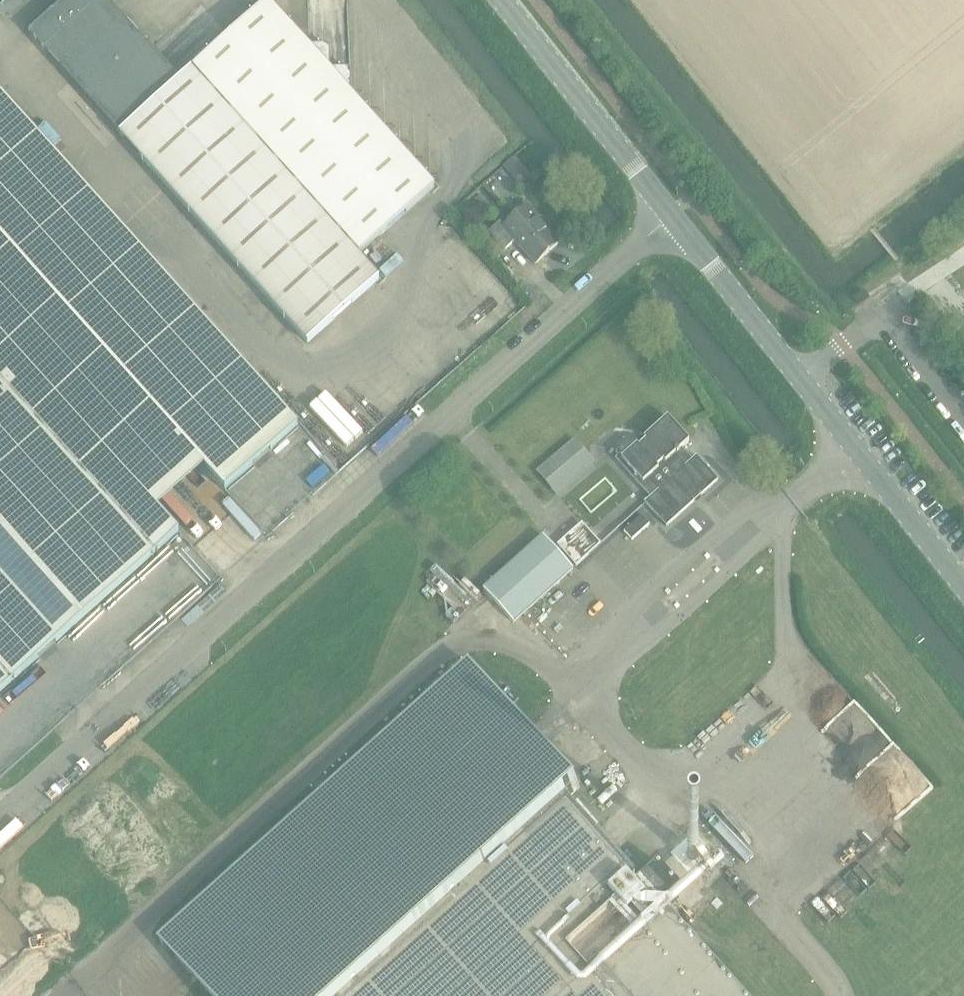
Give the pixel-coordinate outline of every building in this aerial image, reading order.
[(376,276),(358,255),(191,69),(179,80),(107,0),(61,0),(63,2),(29,32),(307,343),(379,278),(376,276)] [(268,1),(191,69),(358,255),(434,187),(351,93),(350,71),(330,71),(329,47),(310,47),(268,1)] [(179,531),(147,496),(192,455),(224,490),(297,424),(0,93),(0,692),(179,531)] [(514,159),(504,167),(519,185),(529,176),(514,159)] [(538,219),(527,207),(503,227),(500,223),(488,233),(504,250),(514,241),(534,265),(559,243),(548,230),(548,219),(538,219)] [(869,298),(864,291),(854,298),(859,305),(869,298)] [(666,527),(718,480),(697,456),(686,465),(675,454),(689,441),(668,417),(621,459),(643,483),(647,479),(658,491),(645,503),(666,527)] [(574,440),(537,472),(550,487),(587,456),(574,440)] [(642,516),(624,531),(632,540),(649,524),(642,516)] [(570,533),(557,545),(576,566),(589,554),(602,543),(583,522),(570,533)] [(544,536),(484,590),(513,623),(573,570),(544,536)] [(658,862),(641,878),(568,798),(578,788),(556,763),(555,764),(470,669),(165,943),(213,995),(746,995),(663,903),(671,895),(662,885),(671,877),(658,862)] [(671,895),(680,887),(671,877),(662,885),(671,895)]
